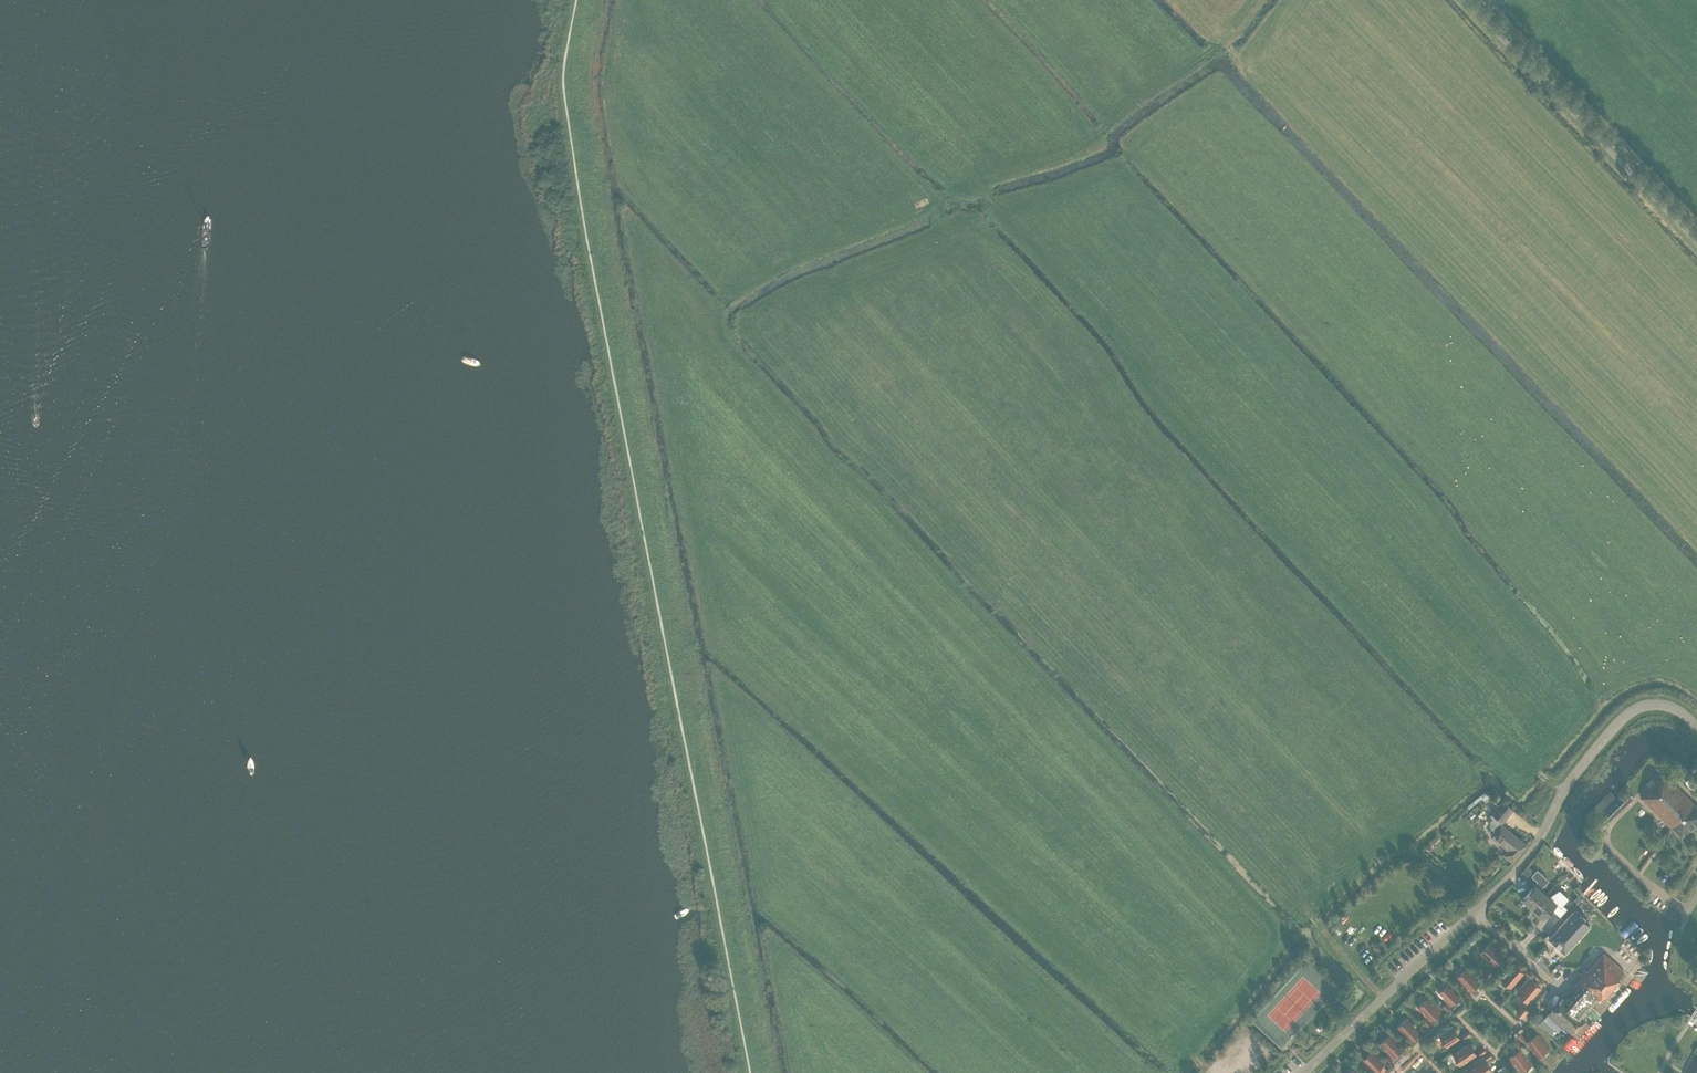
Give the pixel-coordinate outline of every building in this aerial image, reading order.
[(1665,775),(1660,780),(1659,779),(1641,797),(1672,828),(1674,826),(1676,828),(1674,830),(1682,837),(1696,822),(1696,807),(1665,775)] [(1617,798),(1597,818),(1605,826),(1634,797),(1626,790),(1617,798)] [(1616,797),(1610,791),(1583,817),(1589,822),(1591,824),(1597,818),(1617,798),(1616,797)] [(1488,797),(1484,792),(1468,805),(1470,807),(1479,800),(1481,802),(1488,797)] [(1526,844),(1501,824),(1513,809),(1502,800),(1501,802),(1494,796),(1491,800),(1498,806),(1490,816),(1492,818),(1489,821),(1490,828),(1495,832),(1491,836),(1508,850),(1504,854),(1512,861),(1526,844)] [(1521,899),(1532,909),(1546,893),(1540,888),(1544,883),(1535,875),(1526,885),(1530,889),(1521,899)] [(1552,898),(1546,893),(1532,909),(1542,918),(1551,909),(1556,913),(1565,903),(1556,894),(1552,898)] [(1575,910),(1549,937),(1563,950),(1589,923),(1575,910)] [(1489,959),(1487,961),(1494,967),(1504,956),(1489,943),(1481,952),(1489,959)] [(1562,999),(1548,1014),(1562,1027),(1564,1025),(1572,1032),(1584,1019),(1582,1017),(1603,994),(1605,996),(1619,980),(1618,978),(1624,971),(1604,953),(1587,971),(1584,969),(1579,974),(1582,977),(1575,984),(1579,987),(1565,1002),(1562,999)] [(1511,988),(1524,973),(1514,964),(1501,979),(1511,988)] [(1470,991),(1480,982),(1466,968),(1456,977),(1470,991)] [(1528,1003),(1541,988),(1531,979),(1518,994),(1528,1003)] [(1451,1005),(1459,996),(1447,984),(1438,992),(1451,1005)] [(1431,1021),(1441,1012),(1427,998),(1418,1007),(1431,1021)] [(1522,1015),(1531,1010),(1525,1001),(1516,1006),(1522,1015)] [(1410,1041),(1420,1032),(1406,1018),(1397,1027),(1410,1041)] [(1447,1047),(1459,1039),(1453,1028),(1440,1037),(1447,1047)] [(1403,1048),(1389,1034),(1380,1043),(1393,1057),(1403,1048)] [(1537,1058),(1548,1051),(1537,1034),(1526,1042),(1537,1058)] [(1460,1066),(1476,1055),(1469,1044),(1452,1055),(1460,1066)] [(1532,1065),(1521,1049),(1510,1057),(1521,1072),(1532,1065)] [(1374,1072),(1384,1063),(1372,1050),(1363,1059),(1370,1065),(1368,1067),(1374,1072)] [(1492,1072),(1484,1060),(1468,1072),(1469,1072),(1490,1072),(1492,1072)]
